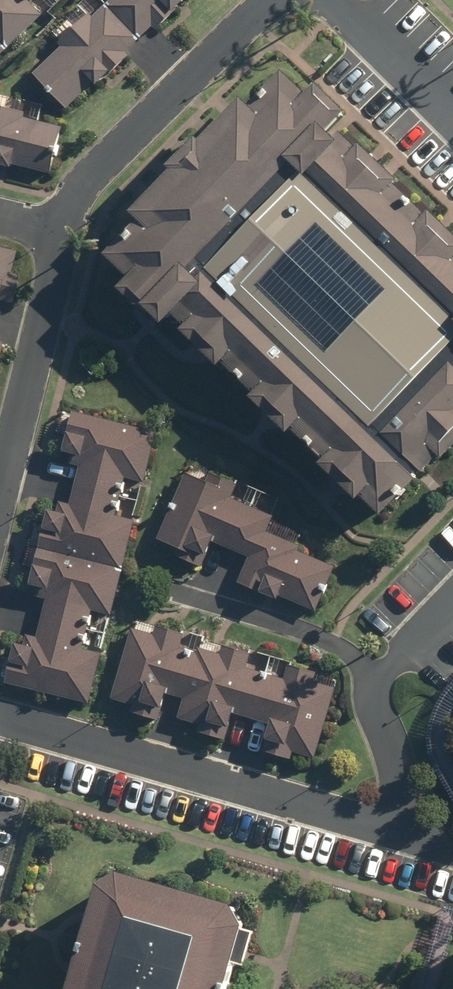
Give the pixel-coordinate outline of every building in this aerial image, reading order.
[(44,19),(29,3),(32,0),(0,0),(0,60),(44,19)] [(68,113),(96,86),(98,89),(131,59),(127,55),(153,30),(157,34),(189,3),(185,0),(114,0),(92,21),(89,18),(59,47),(63,50),(34,78),(68,113)] [(431,215),(428,219),(395,187),(399,184),(362,147),(359,151),(335,130),(348,116),(318,87),(308,97),(284,75),(250,110),(242,102),(201,143),(197,140),(169,170),(173,173),(132,216),(140,224),(106,258),(130,281),(120,292),(148,319),(151,316),(164,329),(174,318),(186,330),(182,334),(219,369),(224,365),(257,395),(252,401),(288,436),(292,432),(326,462),(321,467),(357,502),(362,498),(382,519),(439,459),(443,463),(452,453),(452,236),(431,215)] [(13,173),(14,167),(52,177),(63,130),(27,122),(27,116),(0,110),(0,169),(13,173)] [(8,304),(14,276),(7,274),(12,252),(0,249),(0,302),(8,304)] [(16,645),(6,684),(90,705),(103,655),(84,651),(92,612),(112,617),(136,522),(117,518),(126,480),(146,484),(158,435),(75,413),(63,453),(72,455),(70,465),(80,468),(71,506),(61,503),(58,513),(49,512),(30,586),(39,588),(36,598),(46,601),(38,639),(27,637),(25,647),(16,645)] [(238,486),(211,474),(207,483),(187,474),(158,541),(179,551),(176,558),(203,569),(213,543),(249,558),(238,584),(279,601),(281,598),(317,612),(336,568),(299,552),(301,547),(267,533),(274,518),(233,499),(238,486)] [(155,636),(131,629),(112,700),(133,707),(131,714),(160,722),(167,696),(184,699),(179,720),(199,725),(197,733),(227,742),(234,715),(271,725),(264,752),(292,760),(294,753),(315,759),(336,689),(316,682),(318,674),(289,665),(286,680),(248,668),(251,655),(224,647),(221,655),(199,649),(198,655),(180,650),(185,636),(157,627),(155,636)] [(237,955),(244,929),(234,909),(120,876),(100,887),(91,917),(75,973),(70,988),(227,988),(237,955)]
